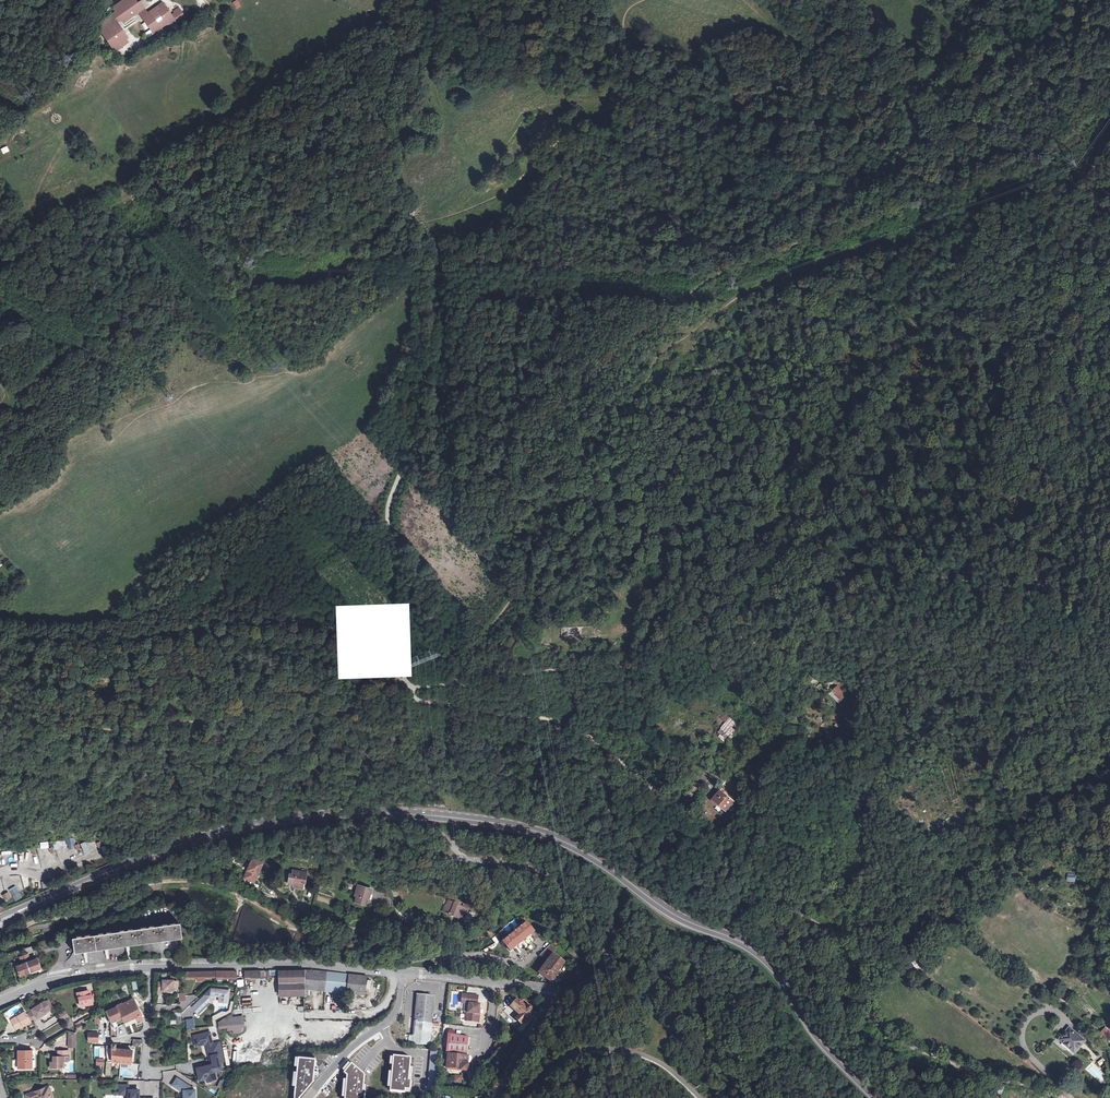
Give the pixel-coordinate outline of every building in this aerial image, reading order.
[(124,23),(138,12),(144,8),(139,1),(137,3),(135,0),(125,0),(114,8),(117,12),(119,16),(124,23)] [(237,0),(232,3),(236,10),(241,7),(237,0)] [(142,18),(154,34),(164,28),(168,25),(174,20),(177,23),(185,17),(179,9),(174,12),(174,13),(171,16),(162,4),(148,14),(142,18)] [(144,8),(138,12),(142,18),(148,14),(144,8)] [(119,16),(117,12),(97,26),(100,30),(115,19),(119,16)] [(100,30),(115,51),(124,46),(122,43),(127,39),(128,38),(115,19),(100,30)] [(102,78),(105,85),(111,82),(107,76),(102,78)] [(837,689),(833,692),(842,702),(846,698),(837,689)] [(833,692),(829,696),(838,705),(842,702),(833,692)] [(724,722),(729,718),(724,713),(720,718),(724,722)] [(726,743),(739,727),(729,718),(716,734),(726,743)] [(719,787),(711,797),(725,808),(733,798),(719,787)] [(80,844),(84,854),(89,852),(85,841),(80,844)] [(234,858),(232,862),(241,866),(243,862),(234,858)] [(251,859),(245,874),(255,878),(261,863),(251,859)] [(304,873),(291,870),(290,875),(287,875),(286,883),(292,885),(291,887),(299,888),(300,883),(302,883),(304,873)] [(46,880),(40,882),(42,889),(48,887),(46,880)] [(370,889),(356,885),(353,894),(355,895),(354,901),(363,904),(366,893),(368,893),(370,889)] [(15,886),(8,890),(15,901),(22,897),(15,886)] [(460,904),(449,901),(445,912),(455,916),(454,917),(463,921),(468,909),(459,906),(460,904)] [(504,947),(505,946),(509,950),(515,945),(517,948),(522,945),(520,941),(522,939),(525,942),(530,938),(527,935),(533,931),(525,921),(500,943),(504,947)] [(175,924),(69,939),(70,952),(85,950),(106,947),(128,944),(149,941),(166,939),(177,937),(175,924)] [(550,944),(541,955),(547,960),(552,953),(556,949),(550,944)] [(574,958),(580,952),(572,945),(566,951),(574,958)] [(565,962),(554,954),(549,961),(540,973),(551,981),(565,962)] [(32,961),(27,963),(31,973),(41,969),(37,959),(32,961)] [(918,961),(910,969),(915,973),(916,972),(918,973),(924,966),(918,961)] [(27,963),(17,966),(20,976),(31,973),(27,963)] [(245,971),(245,977),(251,977),(251,979),(255,978),(260,978),(260,976),(265,976),(264,970),(245,971)] [(305,970),(279,970),(279,996),(311,995),(311,990),(364,994),(366,975),(325,971),(305,970)] [(167,991),(173,991),(173,979),(163,980),(163,982),(159,982),(159,992),(163,992),(163,991),(167,991)] [(192,1007),(198,1013),(211,1001),(212,1002),(214,1000),(214,995),(220,996),(219,1001),(228,1002),(229,990),(212,988),(208,992),(205,995),(206,996),(204,998),(203,997),(192,1007)] [(87,991),(75,993),(76,998),(77,998),(79,1006),(91,1004),(89,995),(88,996),(87,991)] [(1035,994),(1032,1000),(1040,1006),(1044,1000),(1035,994)] [(429,1045),(434,996),(418,995),(413,1035),(410,1035),(409,1043),(429,1045)] [(478,997),(463,995),(462,1003),(469,1004),(468,1013),(466,1013),(465,1021),(478,1022),(480,1004),(477,1004),(478,997)] [(279,1002),(285,1004),(287,998),(281,996),(279,1002)] [(102,1013),(98,1015),(99,1018),(105,1015),(108,1020),(110,1019),(111,1022),(116,1020),(120,1018),(122,1018),(124,1023),(135,1017),(136,1019),(132,1021),(133,1024),(143,1019),(140,1013),(135,1002),(133,998),(102,1013)] [(516,1019),(521,1024),(526,1019),(529,1020),(534,1014),(530,1011),(532,1010),(532,1007),(530,1006),(529,1006),(527,1008),(525,1006),(527,1004),(521,998),(519,1001),(517,1000),(511,1007),(520,1015),(516,1019)] [(34,1019),(35,1021),(39,1018),(38,1017),(45,1013),(51,1009),(51,1008),(46,1001),(46,1000),(33,1008),(34,1009),(30,1012),(34,1019)] [(58,1015),(60,1020),(67,1016),(64,1011),(58,1015)] [(18,1024),(15,1025),(18,1029),(24,1025),(25,1026),(32,1022),(31,1020),(27,1014),(26,1012),(19,1016),(14,1019),(18,1024)] [(231,1015),(219,1022),(219,1028),(228,1027),(228,1030),(234,1029),(234,1033),(240,1032),(240,1027),(243,1027),(243,1017),(233,1017),(231,1015)] [(55,1016),(46,1022),(49,1027),(58,1021),(55,1016)] [(135,1017),(124,1023),(126,1027),(133,1024),(132,1021),(136,1019),(135,1017)] [(1109,1034),(1109,1031),(1105,1026),(1100,1033),(1106,1039),(1109,1034)] [(1075,1053),(1079,1048),(1085,1040),(1069,1028),(1064,1034),(1063,1034),(1062,1035),(1058,1040),(1075,1053)] [(210,1032),(193,1036),(196,1046),(208,1043),(213,1066),(197,1070),(199,1081),(206,1079),(211,1078),(211,1080),(217,1079),(215,1071),(221,1069),(220,1062),(226,1061),(221,1042),(212,1044),(210,1032)] [(97,1034),(87,1034),(87,1042),(96,1042),(97,1034)] [(469,1036),(448,1034),(446,1054),(448,1055),(447,1068),(461,1070),(461,1071),(468,1072),(469,1064),(471,1060),(468,1057),(467,1056),(469,1036)] [(506,1043),(501,1037),(494,1047),(499,1051),(506,1043)] [(279,1046),(275,1046),(275,1055),(287,1055),(287,1046),(286,1046),(286,1043),(279,1044),(279,1046)] [(116,1044),(111,1044),(111,1047),(107,1048),(107,1058),(112,1057),(112,1062),(130,1063),(131,1057),(132,1050),(120,1049),(121,1045),(116,1044)] [(31,1051),(18,1051),(18,1068),(31,1068),(31,1051)] [(69,1061),(69,1051),(60,1051),(60,1056),(53,1056),(53,1062),(50,1062),(50,1068),(63,1068),(63,1060),(65,1060),(69,1061)] [(251,1051),(251,1061),(261,1061),(261,1051),(251,1051)] [(440,1052),(432,1051),(428,1090),(436,1091),(440,1052)] [(298,1056),(294,1095),(298,1097),(314,1080),(313,1079),(313,1075),(317,1076),(318,1068),(314,1068),(315,1058),(298,1056)] [(411,1058),(394,1056),(390,1091),(405,1092),(405,1089),(411,1089),(412,1079),(409,1080),(411,1058)] [(1103,1058),(1097,1062),(1100,1066),(1106,1062),(1103,1058)] [(344,1073),(347,1076),(345,1097),(365,1097),(366,1090),(363,1090),(365,1075),(352,1064),(344,1073)] [(468,1072),(467,1080),(474,1081),(475,1073),(468,1072)] [(177,1078),(172,1086),(180,1091),(183,1091),(184,1097),(195,1097),(195,1090),(192,1090),(192,1088),(177,1078)] [(129,1091),(129,1086),(120,1086),(120,1093),(129,1094),(129,1097),(139,1097),(139,1091),(129,1091)] [(25,1095),(26,1097),(51,1097),(47,1087),(42,1089),(35,1091),(25,1095)]
